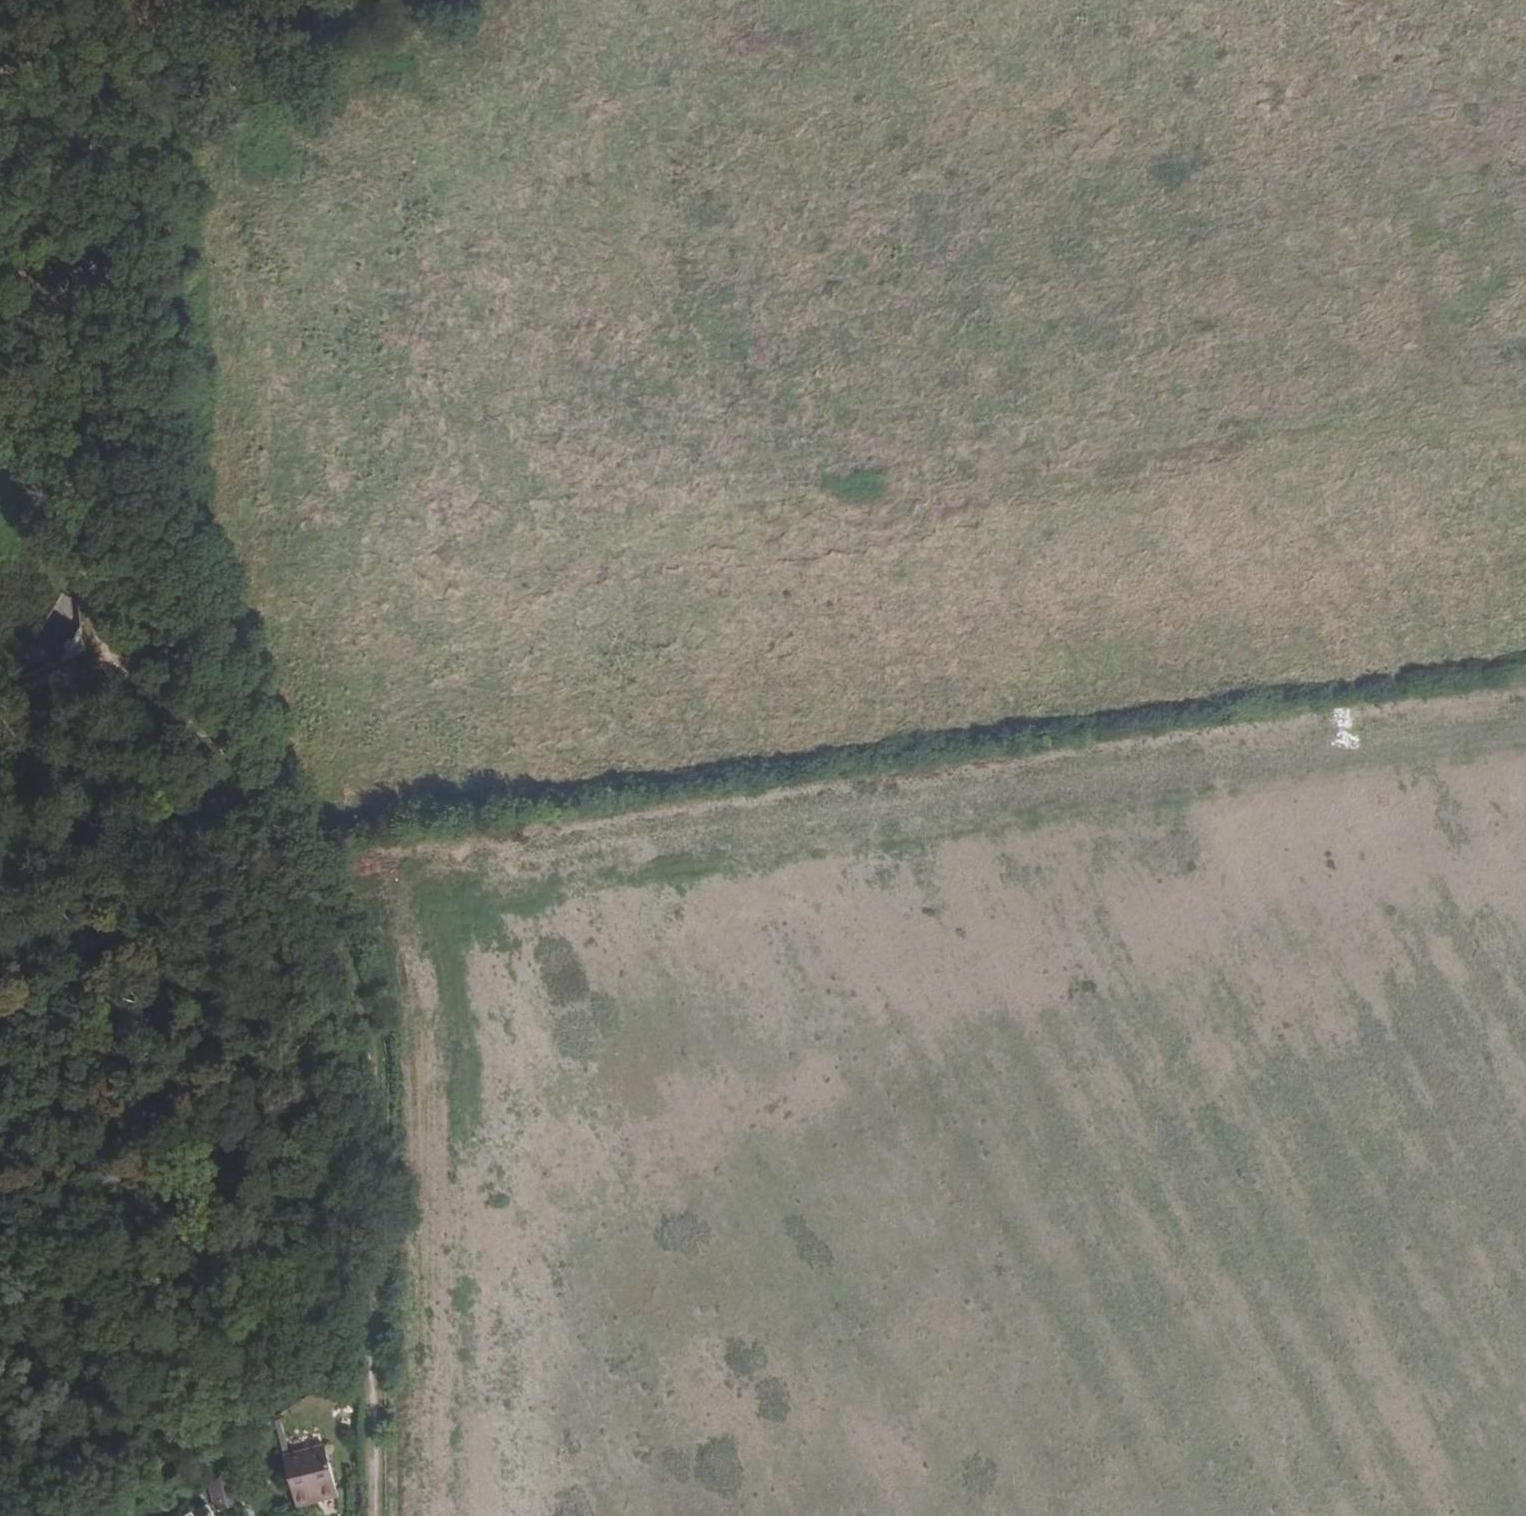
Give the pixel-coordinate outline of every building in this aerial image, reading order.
[(296,1503),(312,1499),(311,1494),(337,1488),(325,1442),(283,1453),(296,1503)] [(311,1494),(312,1499),(338,1493),(337,1488),(311,1494)] [(207,1502),(191,1512),(185,1506),(175,1513),(175,1515),(215,1515),(207,1502)]
